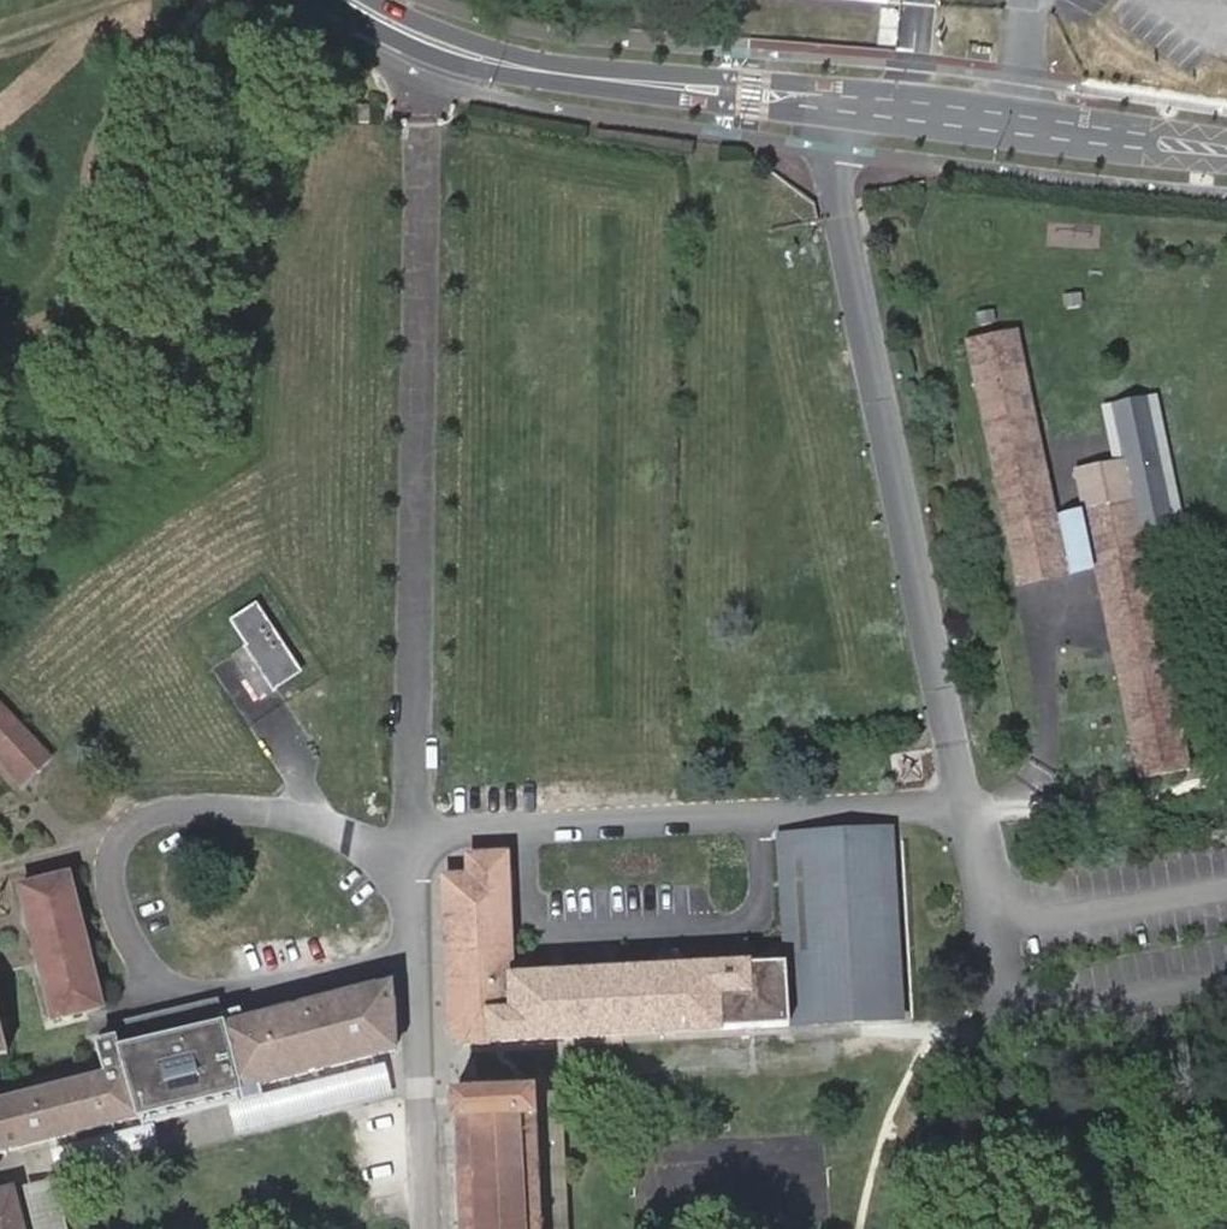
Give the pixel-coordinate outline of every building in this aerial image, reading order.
[(368,124),(369,108),(358,108),(357,124),(368,124)] [(1148,552),(1143,529),(1142,529),(1137,504),(1096,513),(1086,515),(1061,520),(1020,328),(1011,330),(1051,522),(1009,531),(1019,579),(1061,570),(1071,568),(1097,563),(1142,779),(1152,777),(1106,561),(1148,552)] [(1051,522),(1011,330),(969,339),(1009,531),(1051,522)] [(1173,522),(1158,450),(1127,457),(1137,504),(1142,529),(1143,529),(1173,522)] [(1194,768),(1148,552),(1106,561),(1152,777),(1194,768)] [(229,626),(252,611),(291,670),(269,685),(274,691),(299,675),(253,605),(227,623),(229,626)] [(291,670),(252,611),(229,626),(243,647),(263,678),(261,679),(270,694),(274,691),(269,685),(291,670)] [(263,678),(243,647),(240,649),(261,679),(263,678)] [(22,786),(48,761),(0,709),(0,762),(22,786)] [(893,832),(878,833),(888,1022),(904,1021),(893,832)] [(888,1022),(878,833),(778,838),(778,863),(807,861),(813,951),(791,953),(792,966),(784,966),(510,981),(505,858),(466,859),(466,879),(444,880),(448,1009),(445,1009),(446,1033),(466,1050),(491,1049),(491,1045),(888,1022)] [(807,861),(778,863),(784,966),(792,966),(791,953),(813,951),(807,861)] [(54,1028),(102,1016),(89,966),(93,965),(84,934),(81,935),(66,879),(19,891),(34,948),(33,948),(34,954),(54,1028)] [(8,1098),(0,1100),(0,1155),(396,1047),(380,989),(221,1033),(213,1005),(178,1015),(175,1008),(165,1011),(167,1017),(160,1019),(159,1012),(148,1015),(150,1022),(111,1032),(120,1067),(8,1098)] [(0,989),(0,1058),(18,1054),(0,989)] [(400,1062),(396,1047),(0,1155),(0,1163),(0,1164),(2,1171),(400,1062)] [(395,1068),(372,1071),(375,1093),(398,1090),(395,1068)] [(532,1094),(537,1228),(565,1228),(559,1093),(532,1094)] [(532,1094),(452,1099),(452,1124),(457,1124),(461,1228),(537,1228),(532,1094)] [(55,1182),(23,1190),(32,1228),(66,1228),(55,1182)] [(14,1191),(0,1194),(0,1228),(23,1228),(14,1191)]
